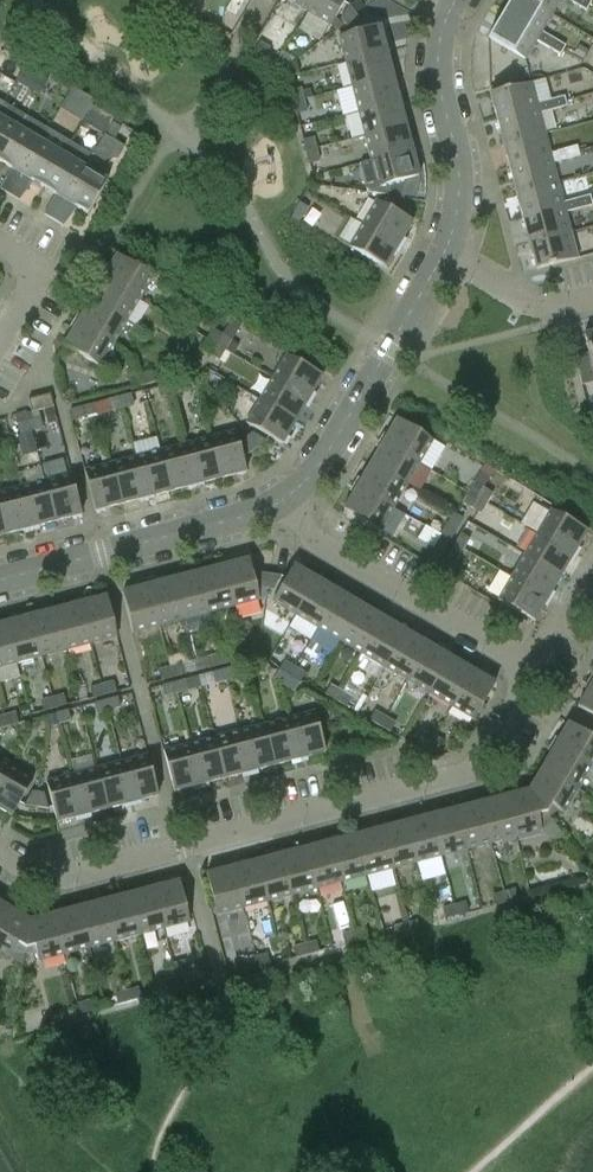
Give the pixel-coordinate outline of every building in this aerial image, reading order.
[(226,10),(235,15),(243,2),(239,0),(232,0),(226,10)] [(314,0),(285,0),(307,13),(314,0)] [(307,13),(331,27),(346,0),(314,0),(307,13)] [(502,15),(538,36),(536,41),(548,48),(553,39),(541,32),(551,14),(527,0),(510,0),(502,15)] [(551,14),(560,0),(527,0),(551,14)] [(588,0),(576,0),(574,4),(586,11),(591,2),(588,0)] [(344,24),(356,15),(349,5),(341,19),(344,24)] [(364,25),(356,15),(344,24),(348,29),(364,25)] [(536,41),(538,36),(502,15),(488,38),(525,59),(536,41)] [(345,62),(386,51),(379,26),(339,36),(345,62)] [(560,55),(565,46),(553,39),(548,48),(560,55)] [(260,43),(255,52),(265,57),(270,48),(260,43)] [(583,60),(590,48),(581,43),(574,55),(583,60)] [(345,62),(352,87),(392,76),(386,51),(345,62)] [(37,73),(25,66),(24,67),(16,81),(28,88),(36,74),(37,73)] [(399,101),(392,76),(352,87),(358,112),(399,101)] [(550,100),(537,103),(531,82),(490,93),(497,119),(538,108),(539,113),(553,110),(550,100)] [(290,91),(293,102),(303,100),(300,88),(290,91)] [(84,97),(72,90),(66,99),(78,106),(84,97)] [(564,96),(550,100),(553,110),(566,106),(564,96)] [(306,111),(303,100),(293,102),(296,114),(306,111)] [(405,126),(399,101),(358,112),(365,137),(405,126)] [(19,128),(26,116),(4,103),(0,109),(0,160),(19,128)] [(539,113),(538,108),(497,119),(503,144),(545,133),(539,113)] [(41,141),(48,129),(26,116),(19,128),(0,160),(0,162),(21,175),(41,141)] [(120,128),(111,123),(104,135),(113,140),(120,128)] [(412,151),(405,126),(365,137),(371,161),(371,162),(412,151)] [(503,144),(510,169),(551,158),(552,163),(566,160),(563,149),(550,153),(545,133),(503,144)] [(104,135),(92,155),(103,161),(118,158),(124,147),(113,140),(104,135)] [(303,140),(306,152),(316,149),(313,138),(303,140)] [(63,154),(41,141),(21,175),(43,188),(63,154)] [(577,146),(563,149),(566,160),(579,156),(577,146)] [(319,161),(316,149),(306,152),(309,163),(319,161)] [(419,177),(412,151),(371,162),(371,161),(359,164),(367,192),(388,196),(403,198),(406,180),(419,177)] [(43,188),(65,201),(85,167),(63,154),(43,188)] [(552,163),(551,158),(510,169),(516,194),(557,183),(552,163)] [(108,180),(85,167),(65,201),(88,214),(108,180)] [(9,194),(16,183),(6,178),(0,188),(0,189),(9,194)] [(25,189),(16,183),(9,194),(19,200),(25,189)] [(516,194),(523,219),(564,208),(565,213),(579,209),(576,199),(563,203),(557,183),(516,194)] [(388,202),(401,210),(402,210),(403,198),(388,196),(388,202)] [(590,196),(576,199),(579,209),(592,206),(590,196)] [(363,224),(399,245),(412,222),(376,201),(363,224)] [(299,202),(293,213),(303,219),(309,208),(299,202)] [(44,214),(54,220),(60,209),(50,203),(44,214)] [(565,213),(564,208),(523,219),(529,243),(570,232),(565,213)] [(69,215),(60,209),(54,220),(63,226),(69,215)] [(399,245),(363,224),(349,247),(385,268),(399,245)] [(536,269),(577,258),(570,232),(529,243),(536,269)] [(116,255),(103,278),(139,299),(153,276),(116,255)] [(103,278),(90,301),(126,322),(139,299),(103,278)] [(90,301),(77,323),(113,344),(126,322),(90,301)] [(113,344),(77,323),(64,346),(100,367),(113,344)] [(206,339),(216,345),(222,334),(212,329),(206,339)] [(584,335),(588,353),(574,357),(582,386),(592,383),(592,332),(584,335)] [(216,345),(225,350),(231,340),(222,334),(216,345)] [(211,355),(216,345),(206,339),(201,349),(211,355)] [(220,360),(225,350),(216,345),(211,355),(220,360)] [(228,354),(223,366),(251,376),(255,363),(228,354)] [(286,355),(273,378),(309,399),(322,376),(286,355)] [(140,374),(143,385),(154,382),(152,371),(140,374)] [(131,388),(143,385),(140,374),(128,377),(131,388)] [(296,421),(309,399),(273,378),(260,400),(296,421)] [(169,383),(172,394),(183,391),(181,380),(169,383)] [(172,394),(169,383),(157,387),(160,397),(172,394)] [(119,397),(122,407),(134,404),(131,393),(119,397)] [(32,413),(53,407),(50,394),(28,400),(32,413)] [(110,410),(122,407),(119,397),(107,400),(110,410)] [(296,421),(260,400),(246,423),(282,444),(296,421)] [(81,407),(70,410),(73,420),(84,417),(81,407)] [(41,417),(29,420),(32,431),(43,428),(41,417)] [(397,419),(383,442),(419,463),(433,440),(397,419)] [(32,431),(29,420),(17,423),(20,434),(32,431)] [(210,438),(220,479),(246,472),(235,431),(210,438)] [(20,451),(35,447),(32,433),(17,437),(20,451)] [(247,436),(257,449),(266,441),(252,433),(247,436)] [(247,456),(257,449),(247,436),(243,440),(247,456)] [(195,485),(220,479),(210,438),(185,445),(195,485)] [(383,442),(370,464),(406,485),(419,463),(383,442)] [(170,491),(195,485),(185,445),(160,451),(170,491)] [(146,498),(170,491),(160,451),(135,457),(146,498)] [(121,504),(146,498),(135,457),(110,464),(121,504)] [(95,511),(121,504),(110,464),(84,471),(95,511)] [(370,464),(357,487),(393,508),(406,485),(370,464)] [(81,515),(71,474),(45,481),(56,522),(81,515)] [(31,528),(56,522),(45,481),(20,487),(31,528)] [(474,482),(468,492),(478,498),(484,488),(474,482)] [(20,487),(0,493),(0,512),(6,535),(31,528),(20,487)] [(393,508),(357,487),(344,510),(380,531),(393,508)] [(478,498),(487,503),(493,493),(484,488),(478,498)] [(472,508),(478,498),(468,492),(462,502),(472,508)] [(478,498),(472,508),(482,514),(487,503),(478,498)] [(551,510),(537,533),(573,554),(587,531),(551,510)] [(446,525),(440,535),(450,541),(456,530),(446,525)] [(454,543),(464,549),(470,539),(460,533),(454,543)] [(560,576),(573,554),(537,533),(524,555),(560,576)] [(444,551),(450,541),(440,535),(435,546),(444,551)] [(464,549),(454,543),(448,554),(458,560),(464,549)] [(547,598),(560,576),(524,555),(511,577),(547,598)] [(223,566),(233,606),(259,600),(248,559),(223,566)] [(295,615),(316,579),(293,565),(272,602),(295,615)] [(198,572),(208,613),(233,606),(223,566),(198,572)] [(173,579),(184,619),(208,613),(198,572),(173,579)] [(262,589),(267,589),(270,574),(257,573),(262,589)] [(282,576),(270,574),(267,589),(273,590),(282,576)] [(534,621),(547,598),(511,577),(498,600),(534,621)] [(148,585),(159,626),(184,619),(173,579),(148,585)] [(295,615),(318,628),(339,592),(316,579),(295,615)] [(122,592),(133,633),(159,626),(148,585),(122,592)] [(361,605),(339,592),(318,628),(340,641),(361,605)] [(106,596),(81,603),(91,643),(117,637),(106,596)] [(91,643),(81,603),(56,609),(66,650),(91,643)] [(383,618),(361,605),(340,641),(362,654),(383,618)] [(56,609),(31,616),(41,656),(66,650),(56,609)] [(41,656),(31,616),(6,622),(17,663),(41,656)] [(405,631),(383,618),(362,654),(384,667),(405,631)] [(0,624),(0,667),(17,663),(6,622),(0,624)] [(427,644),(405,631),(384,667),(406,680),(427,644)] [(450,657),(427,644),(406,680),(428,693),(450,657)] [(219,653),(222,664),(234,661),(231,650),(219,653)] [(222,664),(219,653),(207,656),(210,667),(222,664)] [(472,670),(450,657),(428,693),(451,706),(472,670)] [(279,670),(289,676),(295,666),(285,660),(279,670)] [(169,667),(172,677),(184,674),(181,664),(169,667)] [(223,669),(225,680),(238,677),(235,666),(223,669)] [(289,676),(299,682),(305,673),(295,666),(289,676)] [(172,677),(169,667),(158,669),(161,680),(172,677)] [(225,680),(223,669),(211,673),(214,683),(225,680)] [(273,679),(284,685),(289,676),(279,670),(273,679)] [(495,684),(472,670),(451,706),(474,720),(495,684)] [(294,691),(299,682),(289,676),(284,685),(294,691)] [(173,682),(176,693),(188,690),(186,679),(173,682)] [(113,681),(102,684),(105,695),(116,692),(113,681)] [(176,693),(173,682),(162,685),(165,696),(176,693)] [(592,715),(592,685),(591,683),(578,706),(592,715)] [(92,698),(105,695),(102,684),(89,687),(92,698)] [(325,694),(335,700),(341,690),(331,685),(325,694)] [(341,690),(335,700),(346,706),(351,696),(341,690)] [(63,694),(52,697),(55,708),(66,705),(63,694)] [(43,711),(55,708),(52,697),(40,700),(43,711)] [(117,697),(105,700),(108,711),(120,707),(117,697)] [(108,711),(105,700),(94,703),(97,714),(108,711)] [(55,713),(58,724),(70,721),(68,710),(55,713)] [(369,720),(379,726),(385,716),(375,710),(369,720)] [(4,715),(7,726),(18,723),(15,712),(4,715)] [(289,718),(299,759),(325,752),(314,712),(289,718)] [(385,716),(379,726),(390,732),(396,722),(385,716)] [(264,725),(274,765),(299,759),(289,718),(264,725)] [(555,746),(591,767),(592,763),(592,738),(568,723),(555,746)] [(239,731),(249,772),(274,765),(264,725),(239,731)] [(214,738),(225,778),(249,772),(239,731),(214,738)] [(414,746),(424,752),(429,743),(419,737),(414,746)] [(189,744),(200,785),(225,778),(214,738),(189,744)] [(429,743),(424,752),(434,758),(439,749),(429,743)] [(163,751),(174,792),(200,785),(189,744),(163,751)] [(555,746),(542,767),(578,789),(591,767),(555,746)] [(158,796),(148,755),(122,762),(132,803),(158,796)] [(9,767),(0,761),(0,783),(9,767)] [(107,809),(132,803),(122,762),(97,769),(107,809)] [(0,783),(0,809),(12,816),(33,780),(9,767),(0,783)] [(578,789),(542,767),(529,790),(548,815),(557,808),(564,812),(578,789)] [(82,816),(107,809),(97,769),(72,775),(82,816)] [(57,822),(82,816),(72,775),(46,782),(57,822)] [(529,790),(503,796),(514,837),(541,830),(540,822),(548,815),(529,790)] [(36,807),(38,792),(32,791),(24,806),(36,807)] [(38,792),(36,807),(48,809),(44,793),(38,792)] [(503,796),(478,803),(489,843),(514,837),(503,796)] [(478,803),(454,809),(464,850),(489,843),(478,803)] [(454,809),(429,816),(440,856),(464,850),(454,809)] [(429,816),(404,822),(415,863),(440,856),(429,816)] [(404,822),(380,829),(390,869),(415,863),(404,822)] [(380,829),(355,835),(366,876),(390,869),(380,829)] [(355,835),(330,842),(341,882),(366,876),(355,835)] [(330,842),(306,848),(316,889),(341,882),(330,842)] [(306,848),(281,854),(292,895),(316,889),(306,848)] [(281,854),(256,861),(267,901),(292,895),(281,854)] [(256,861),(232,867),(242,908),(267,901),(256,861)] [(242,908),(232,867),(206,874),(217,915),(242,908)] [(179,881),(153,888),(164,928),(189,922),(179,881)] [(139,935),(164,928),(153,888),(129,894),(139,935)] [(506,903),(517,899),(515,890),(504,893),(506,903)] [(506,903),(504,893),(492,896),(495,906),(506,903)] [(129,894),(104,901),(115,941),(139,935),(129,894)] [(90,947),(115,941),(104,901),(80,907),(90,947)] [(457,915),(468,912),(466,903),(454,906),(457,915)] [(457,915),(454,906),(443,909),(445,918),(457,915)] [(7,907),(0,919),(0,951),(10,957),(14,950),(25,952),(30,920),(7,907)] [(80,907),(55,913),(66,954),(90,947),(80,907)] [(38,961),(66,954),(55,913),(30,920),(25,952),(37,953),(38,961)] [(408,934),(420,931),(417,921),(406,924),(408,934)] [(408,934),(406,924),(394,927),(397,937),(408,934)] [(357,942),(368,939),(366,928),(354,931),(357,942)] [(357,942),(354,931),(343,934),(345,944),(357,942)] [(305,944),(307,954),(319,951),(316,941),(305,944)] [(307,954),(305,944),(293,947),(296,957),(307,954)] [(258,967),(269,964),(267,954),(255,957),(258,967)] [(258,967),(255,957),(244,960),(247,970),(258,967)] [(184,961),(174,964),(177,977),(188,974),(184,961)] [(179,988),(190,985),(188,975),(176,978),(179,988)] [(179,988),(176,978),(165,981),(168,991),(179,988)] [(129,1001),(141,998),(138,988),(127,991),(129,1001)] [(129,1001),(127,991),(115,994),(118,1004),(129,1001)] [(80,1014),(91,1011),(88,1001),(77,1004),(80,1014)]
